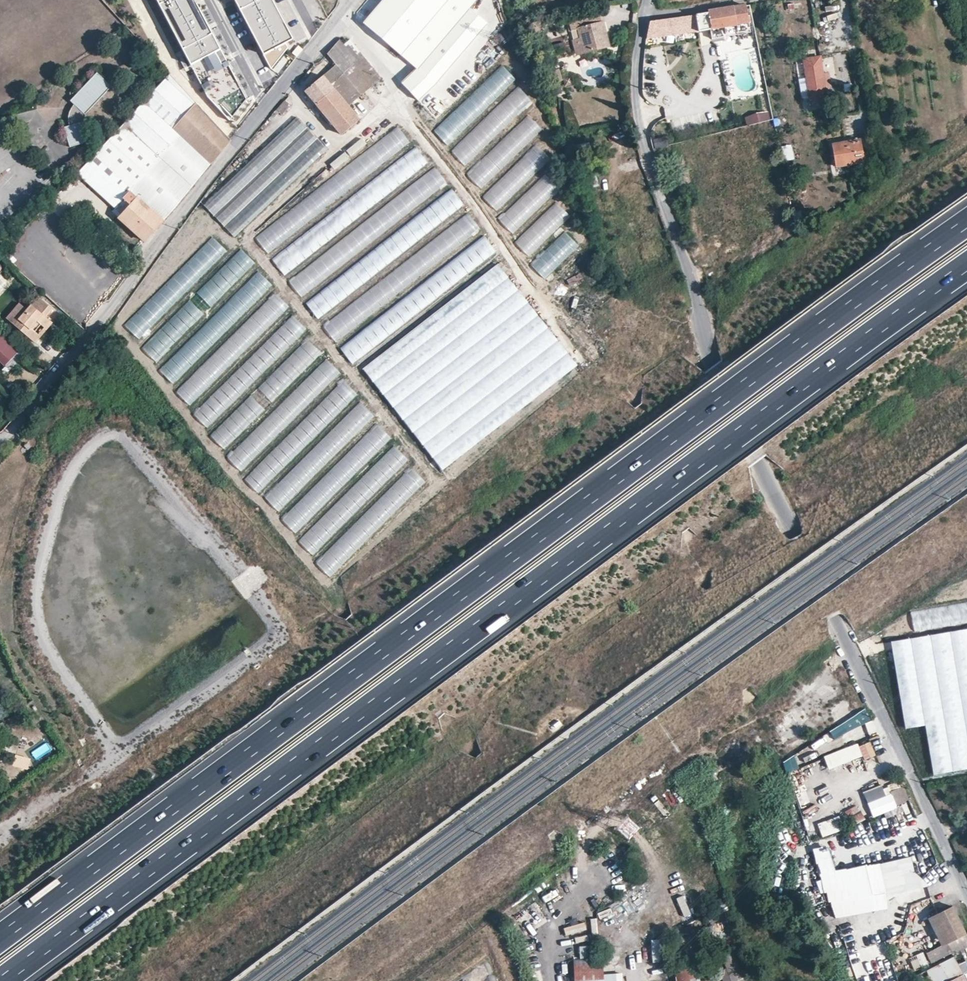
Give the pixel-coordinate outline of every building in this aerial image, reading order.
[(190,64),(205,56),(219,49),(194,0),(157,0),(190,64)] [(263,54),(278,46),(292,39),(271,0),(234,0),(263,54)] [(444,0),(379,0),(365,16),(403,48),(444,0)] [(471,0),(444,0),(403,48),(419,61),(471,0)] [(650,21),(647,38),(655,36),(656,26),(667,23),(668,27),(697,23),(698,30),(715,27),(715,28),(736,25),(736,24),(748,22),(745,5),(733,7),(707,11),(707,13),(696,15),(696,14),(650,21)] [(422,100),(487,37),(485,25),(475,14),(404,82),(422,100)] [(568,21),(571,30),(591,25),(589,16),(568,21)] [(591,25),(571,30),(571,31),(578,29),(581,38),(573,41),(577,54),(608,46),(602,22),(591,25)] [(350,39),(345,44),(340,39),(327,54),(336,64),(323,76),(305,91),(341,134),(358,120),(347,106),(381,78),(350,39)] [(502,58),(488,43),(415,110),(429,125),(502,58)] [(268,64),(289,54),(284,45),(264,56),(268,64)] [(302,50),(298,46),(292,53),(296,57),(302,50)] [(820,56),(803,59),(809,98),(826,95),(820,56)] [(520,79),(504,62),(434,130),(450,146),(520,79)] [(111,86),(97,73),(72,99),(74,101),(72,102),(69,105),(67,108),(66,111),(65,115),(64,118),(64,122),(65,125),(65,127),(61,128),(66,148),(85,143),(80,123),(81,123),(82,122),(83,121),(84,120),(85,119),(86,117),(86,116),(87,114),(86,113),(111,86)] [(230,139),(170,74),(94,154),(121,179),(104,198),(113,205),(116,202),(119,205),(112,212),(144,241),(230,139)] [(532,103),(519,89),(452,150),(466,165),(532,103)] [(770,118),(768,110),(744,114),(746,123),(770,118)] [(296,117),(203,205),(234,237),(238,234),(327,149),(296,117)] [(540,131),(527,117),(468,172),(481,186),(540,131)] [(411,146),(397,128),(255,236),(269,254),(411,146)] [(666,129),(653,132),(655,141),(668,138),(666,129)] [(620,134),(613,136),(616,150),(624,148),(620,134)] [(350,156),(366,145),(362,139),(345,150),(350,156)] [(860,139),(831,144),(834,166),(864,161),(860,139)] [(551,161),(537,146),(483,196),(498,212),(551,161)] [(416,150),(275,257),(286,271),(426,164),(416,150)] [(582,150),(576,152),(580,171),(587,169),(582,150)] [(345,152),(329,164),(334,171),(350,158),(345,152)] [(121,179),(94,154),(77,172),(104,198),(121,179)] [(435,170),(291,281),(301,295),(446,184),(435,170)] [(560,191),(545,175),(498,220),(513,235),(560,191)] [(465,209),(450,189),(306,300),(322,320),(465,209)] [(618,204),(620,212),(628,209),(626,201),(618,204)] [(570,218),(555,203),(515,242),(529,257),(570,218)] [(481,234),(467,215),(325,325),(339,343),(481,234)] [(578,246),(565,232),(531,264),(545,278),(578,246)] [(497,254),(483,236),(341,346),(354,363),(497,254)] [(225,251),(213,239),(125,325),(138,337),(225,251)] [(254,264),(242,251),(144,347),(156,360),(254,264)] [(576,364),(498,262),(361,366),(439,469),(576,364)] [(273,286),(258,272),(159,369),(174,383),(273,286)] [(288,306),(275,293),(177,391),(191,404),(288,306)] [(51,319),(46,315),(53,307),(38,296),(27,309),(19,303),(7,319),(36,341),(42,335),(36,330),(42,323),(45,326),(51,319)] [(307,330),(293,316),(195,414),(208,427),(307,330)] [(109,341),(114,337),(110,330),(105,334),(109,341)] [(0,334),(0,358),(11,368),(22,355),(0,334)] [(324,351),(310,337),(212,434),(226,448),(324,351)] [(340,375),(327,361),(229,456),(242,470),(340,375)] [(358,396),(344,382),(245,477),(260,492),(358,396)] [(374,416),(361,403),(266,498),(279,511),(374,416)] [(390,439),(377,425),(283,517),(297,531),(390,439)] [(408,461),(393,447),(299,540),(314,554),(408,461)] [(751,470),(749,465),(744,462),(741,468),(743,473),(751,470)] [(423,481),(411,468),(318,563),(331,575),(423,481)] [(942,603),(944,622),(966,619),(966,600),(942,603)] [(893,636),(903,729),(927,727),(931,764),(966,760),(966,628),(893,636)] [(872,721),(865,709),(829,732),(834,739),(872,721)] [(48,743),(31,751),(35,760),(53,753),(48,743)] [(861,756),(856,744),(825,757),(831,769),(861,756)] [(15,755),(12,766),(28,770),(31,759),(15,755)] [(799,768),(794,756),(783,763),(787,774),(799,768)] [(882,786),(865,793),(875,817),(897,808),(896,806),(907,801),(902,788),(900,789),(897,784),(887,788),(888,790),(884,792),(882,786)] [(819,801),(801,812),(804,817),(822,806),(819,801)] [(861,811),(848,817),(852,824),(864,819),(861,811)] [(817,824),(822,838),(844,830),(839,816),(817,824)] [(836,863),(813,870),(817,883),(826,881),(838,916),(876,909),(897,895),(914,876),(897,860),(841,875),(836,863)] [(685,924),(679,901),(667,904),(673,927),(685,924)] [(689,927),(698,926),(695,905),(687,906),(689,927)] [(946,942),(966,933),(952,907),(934,916),(946,942)] [(723,908),(704,916),(706,923),(726,914),(723,908)] [(710,927),(690,930),(691,935),(711,933),(710,927)] [(680,935),(670,932),(665,946),(676,950),(680,935)] [(966,933),(946,942),(952,954),(966,947),(966,933),(966,934),(966,933)] [(915,972),(929,966),(924,952),(909,958),(915,972)] [(926,970),(931,980),(966,980),(953,957),(926,970)] [(897,963),(899,971),(908,969),(906,961),(897,963)] [(573,964),(575,980),(603,980),(603,975),(602,963),(573,964)] [(674,969),(676,980),(694,980),(691,966),(674,969)]
